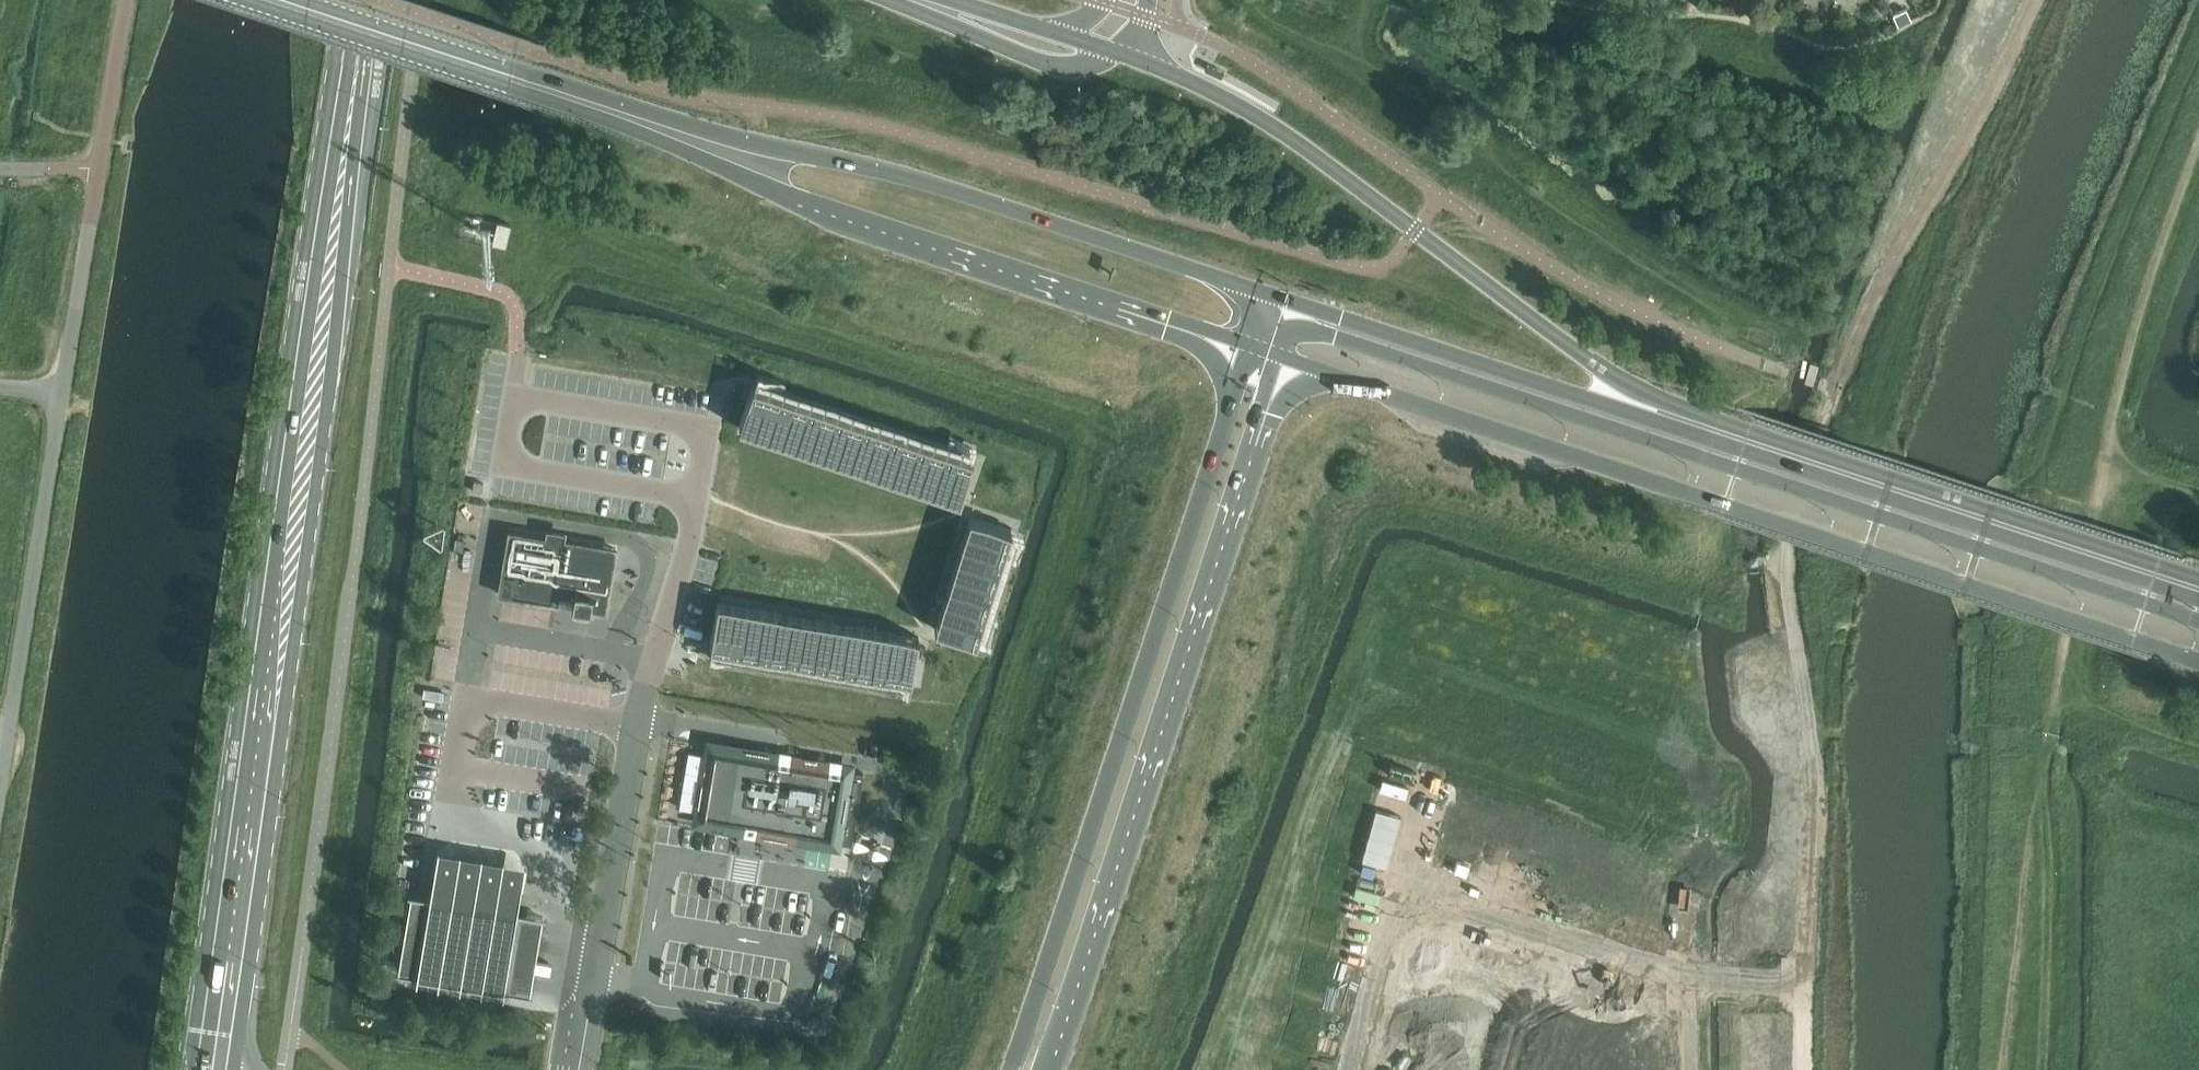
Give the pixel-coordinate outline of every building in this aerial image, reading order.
[(1906,8),(1893,14),(1897,24),(1911,18),(1906,8)] [(511,224),(498,221),(493,243),(506,245),(511,224)] [(753,386),(739,427),(960,501),(974,460),(753,386)] [(970,517),(934,629),(976,642),(1011,530),(970,517)] [(505,553),(506,553),(499,594),(553,603),(553,604),(577,608),(577,607),(605,612),(616,548),(563,539),(563,537),(551,535),(551,534),(546,533),(545,536),(508,530),(505,553)] [(718,603),(710,646),(911,680),(918,637),(718,603)] [(706,747),(694,818),(747,826),(746,832),(777,837),(778,832),(852,844),(864,773),(706,747)] [(519,906),(412,888),(399,968),(506,985),(519,906)]
